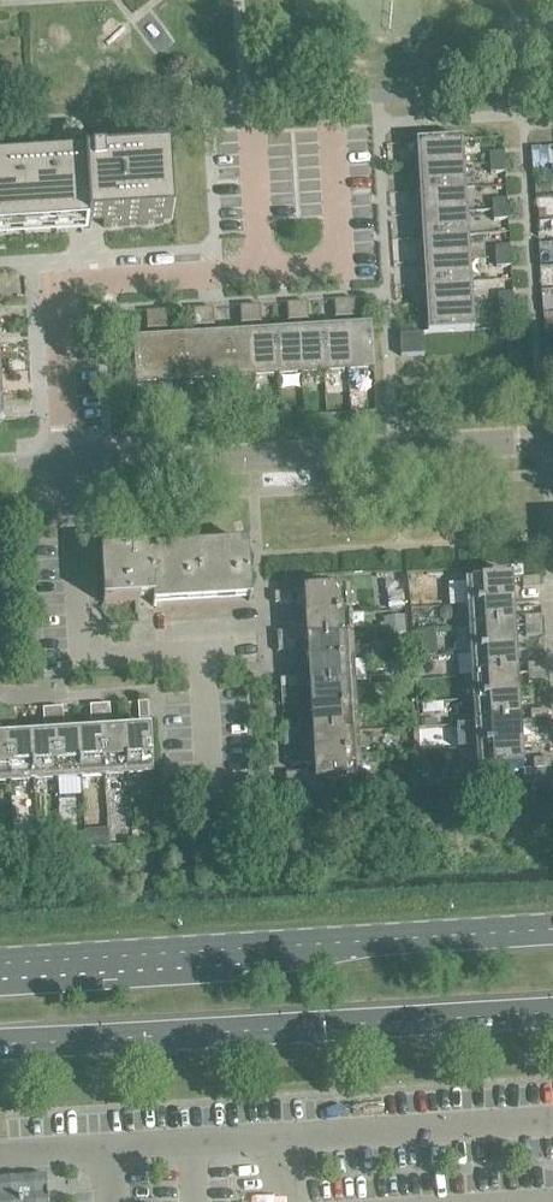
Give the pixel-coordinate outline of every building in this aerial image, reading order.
[(417,167),(417,168),(463,165),(463,164),(461,164),(459,142),(462,142),(461,140),(415,143),(415,144),(418,144),(419,167),(417,167)] [(489,153),(489,164),(504,163),(503,152),(489,153)] [(0,164),(0,236),(87,230),(87,229),(89,228),(102,227),(163,224),(171,223),(167,156),(159,157),(84,162),(84,159),(0,164)] [(504,163),(489,164),(490,174),(505,173),(504,163)] [(418,191),(464,188),(462,188),(461,166),(463,166),(463,165),(417,168),(417,169),(419,168),(420,190),(418,191)] [(420,214),(420,215),(466,212),(466,211),(464,211),(462,189),(464,189),(464,188),(418,191),(418,192),(421,192),(422,214),(420,214)] [(492,200),(492,210),(507,210),(506,200),(492,200)] [(545,209),(536,210),(537,220),(545,219),(545,209)] [(507,210),(492,210),(493,220),(508,219),(507,210)] [(421,238),(467,235),(465,235),(464,213),(466,213),(466,212),(420,215),(420,216),(422,215),(423,237),(421,238)] [(422,261),(423,262),(469,259),(469,258),(466,258),(465,236),(467,236),(467,235),(421,238),(421,239),(423,239),(425,261),(422,261)] [(495,247),(495,257),(510,257),(509,247),(495,247)] [(510,257),(495,257),(496,267),(511,267),(510,257)] [(424,285),(470,283),(470,282),(468,282),(467,260),(469,260),(469,259),(423,262),(423,263),(425,263),(426,285),(424,285)] [(425,308),(425,309),(472,306),(472,305),(469,305),(468,283),(470,283),(424,285),(424,286),(426,286),(428,308),(425,308)] [(498,294),(498,304),(513,304),(512,294),(498,294)] [(353,300),(343,301),(344,318),(354,317),(353,300)] [(344,318),(343,301),(333,301),(334,318),(344,318)] [(297,320),(296,303),(286,304),(287,321),(297,320)] [(306,303),(296,303),(297,320),(307,320),(306,303)] [(513,304),(498,304),(499,315),(514,314),(513,304)] [(250,323),(249,306),(239,307),(240,324),(250,323)] [(259,306),(249,306),(250,323),(260,323),(259,306)] [(472,306),(425,309),(425,310),(428,310),(429,332),(427,332),(427,334),(473,331),(473,329),(471,330),(469,307),(472,307),(472,306)] [(203,326),(202,309),(192,310),(193,327),(203,326)] [(212,309),(202,309),(203,326),(213,326),(212,309)] [(165,311),(155,312),(156,329),(166,328),(165,311)] [(156,329),(155,312),(145,313),(146,330),(156,329)] [(346,328),(345,328),(348,375),(349,375),(348,373),(371,371),(371,373),(373,373),(370,327),(368,327),(368,329),(346,331),(346,328)] [(322,330),(321,330),(324,376),(325,376),(325,374),(347,373),(347,375),(348,375),(345,328),(344,329),(344,331),(322,332),(322,330)] [(299,331),(298,331),(301,378),(301,375),(323,374),(323,376),(324,376),(321,330),(321,332),(299,334),(299,331)] [(275,333),(274,333),(277,379),(278,379),(278,377),(300,376),(300,378),(301,378),(298,331),(297,331),(297,334),(275,335),(275,333)] [(252,334),(251,334),(254,381),(254,378),(276,377),(276,379),(277,379),(274,333),(274,335),(252,337),(252,334)] [(228,336),(227,336),(230,382),(231,382),(231,380),(253,378),(253,381),(254,381),(251,334),(250,334),(250,337),(228,338),(228,336)] [(399,336),(400,357),(424,356),(422,334),(399,336)] [(205,337),(204,337),(207,384),(207,383),(207,381),(229,380),(229,382),(230,382),(227,336),(227,338),(205,339),(205,337)] [(181,339),(180,339),(183,385),(184,385),(184,383),(206,381),(206,384),(207,384),(204,337),(203,337),(203,339),(181,341),(181,339)] [(158,340),(157,340),(160,386),(160,384),(182,383),(182,385),(183,385),(180,339),(180,341),(158,342),(158,340)] [(160,386),(157,340),(156,340),(156,342),(134,344),(134,341),(132,342),(135,388),(136,388),(136,386),(159,384),(159,386),(160,386)] [(104,554),(104,555),(107,603),(152,601),(249,595),(246,552),(150,558),(150,551),(104,554)] [(539,588),(538,578),(521,579),(522,589),(539,588)] [(465,606),(465,607),(512,604),(512,603),(509,603),(508,581),(510,581),(510,579),(464,582),(464,584),(466,583),(468,606),(465,606)] [(303,617),(350,614),(350,613),(347,613),(346,591),(348,591),(348,589),(302,592),(302,593),(304,593),(305,616),(303,616),(303,617)] [(274,594),(274,604),(291,603),(291,593),(274,594)] [(403,593),(387,594),(388,609),(404,608),(403,593)] [(467,630),(513,628),(513,627),(511,627),(510,605),(512,605),(512,604),(465,607),(465,608),(468,608),(469,630),(467,630)] [(438,611),(438,617),(442,621),(447,621),(451,617),(451,611),(447,607),(442,607),(438,611)] [(305,640),(351,637),(349,637),(347,615),(350,615),(350,614),(303,617),(303,618),(306,617),(307,639),(305,640)] [(403,616),(383,618),(384,635),(404,634),(403,616)] [(524,617),(524,627),(541,626),(541,616),(524,617)] [(541,626),(524,627),(525,637),(542,636),(541,626)] [(468,653),(468,654),(515,651),(515,650),(512,651),(511,629),(513,628),(467,630),(467,631),(469,631),(470,653),(468,653)] [(276,632),(277,642),(294,641),(293,631),(276,632)] [(428,634),(412,635),(413,657),(429,656),(428,634)] [(306,664),(352,661),(352,660),(350,660),(349,638),(351,638),(351,637),(305,640),(294,641),(277,642),(277,652),(294,651),(294,654),(308,653),(308,663),(306,663),(306,664)] [(470,677),(470,678),(516,675),(516,674),(514,674),(512,652),(515,652),(515,651),(468,654),(468,655),(471,655),(472,677),(470,677)] [(296,688),(307,687),(354,685),(354,684),(351,684),(350,662),(352,662),(352,661),(306,664),(306,665),(308,665),(309,675),(296,676),(296,678),(279,679),(279,689),(296,688)] [(526,664),(527,674),(544,673),(544,663),(526,664)] [(544,673),(527,674),(528,684),(545,683),(544,673)] [(471,700),(471,701),(518,698),(515,698),(514,676),(516,676),(516,675),(470,678),(472,678),(473,700),(471,700)] [(309,710),(309,711),(355,708),(355,707),(353,707),(352,686),(354,685),(307,687),(307,688),(310,688),(311,710),(309,710)] [(297,698),(296,688),(279,689),(280,699),(297,698)] [(297,698),(280,699),(280,707),(298,706),(297,698)] [(473,724),(473,725),(519,722),(519,721),(517,721),(515,699),(518,699),(518,698),(471,701),(471,702),(473,702),(475,724),(473,724)] [(137,703),(138,720),(148,720),(147,703),(137,703)] [(442,703),(421,704),(422,715),(443,714),(442,703)] [(109,705),(99,706),(100,723),(110,722),(109,705)] [(100,723),(99,706),(89,706),(90,723),(100,723)] [(53,726),(52,708),(42,709),(43,726),(53,726)] [(62,708),(52,708),(53,726),(63,725),(62,708)] [(310,734),(310,735),(357,732),(357,731),(354,731),(353,709),(355,709),(355,708),(309,711),(309,712),(311,712),(313,734),(310,734)] [(529,711),(530,721),(547,720),(546,710),(529,711)] [(15,711),(5,711),(6,728),(16,728),(15,711)] [(547,720),(530,721),(531,731),(548,730),(547,720)] [(474,747),(474,748),(521,745),(520,745),(518,745),(517,723),(519,723),(519,722),(473,725),(475,725),(476,747),(474,747)] [(282,726),(282,736),(299,735),(299,725),(282,726)] [(125,732),(124,732),(127,779),(127,778),(127,776),(150,775),(150,777),(152,777),(149,731),(147,731),(147,733),(125,734),(125,732)] [(101,734),(100,734),(103,780),(104,780),(104,778),(126,776),(126,779),(127,779),(124,732),(123,732),(123,735),(101,736),(101,734)] [(312,757),(312,758),(358,755),(358,754),(356,755),(354,733),(357,732),(310,735),(313,735),(314,757),(312,757)] [(78,735),(77,735),(80,781),(80,779),(102,778),(102,780),(103,780),(100,734),(100,736),(78,737),(78,735)] [(54,737),(53,737),(56,783),(57,783),(57,781),(79,779),(79,782),(80,781),(77,735),(76,735),(76,737),(54,739),(54,737)] [(299,735),(282,736),(283,746),(300,745),(299,735)] [(31,738),(30,738),(33,784),(33,782),(55,781),(55,783),(56,783),(53,737),(53,739),(31,740),(31,738)] [(7,739),(6,740),(9,786),(10,786),(10,784),(32,782),(32,784),(33,784),(30,738),(29,738),(29,740),(7,742),(7,739)] [(8,784),(8,786),(9,786),(6,740),(6,742),(0,742),(0,784),(8,784)] [(521,745),(474,748),(474,749),(476,749),(478,771),(475,771),(476,773),(522,770),(522,769),(520,769),(518,746),(521,746),(521,745)] [(358,755),(312,758),(312,759),(314,759),(315,771),(302,772),(302,774),(285,775),(285,785),(302,784),(303,795),(332,794),(331,782),(360,780),(359,779),(357,779),(356,756),(358,756),(358,755)] [(532,759),(533,769),(550,768),(549,758),(532,759)] [(44,1176),(0,1179),(0,1201),(46,1201),(44,1176)]
